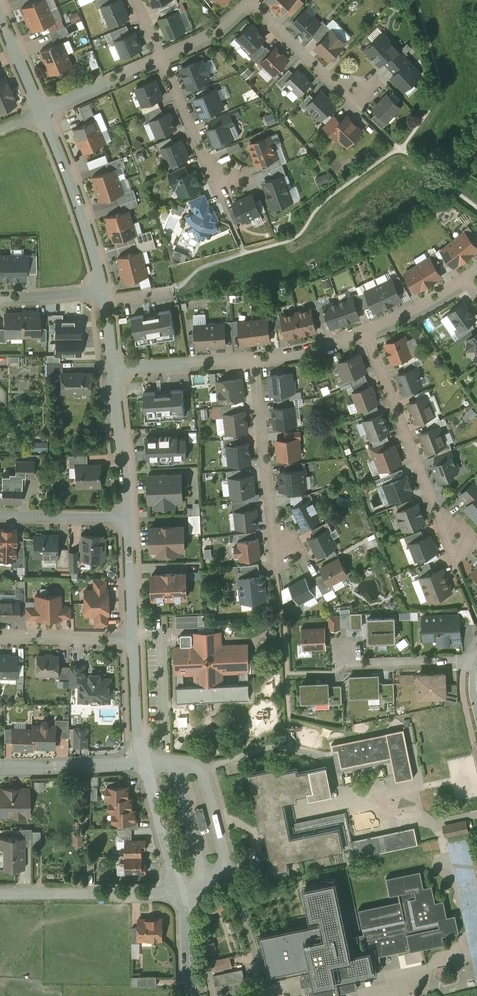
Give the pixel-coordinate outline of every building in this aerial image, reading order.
[(22,8),(24,13),(22,14),(25,20),(50,10),(45,0),(40,0),(22,8)] [(98,9),(103,6),(114,1),(113,0),(94,0),(98,9)] [(103,6),(111,25),(128,18),(121,0),(116,0),(114,1),(103,6)] [(281,13),(285,9),(294,0),(268,0),(281,13)] [(285,9),(292,15),(304,2),(302,0),(294,0),(285,9)] [(177,3),(170,6),(173,13),(178,11),(179,13),(181,12),(177,3)] [(50,10),(25,20),(28,27),(29,26),(32,32),(55,22),(50,10)] [(319,24),(305,10),(292,24),(306,38),(311,33),(320,24),(319,24)] [(173,13),(160,19),(168,37),(185,30),(179,13),(178,11),(173,13)] [(332,30),(345,42),(351,35),(333,18),(327,25),(332,30)] [(320,24),(311,33),(315,38),(327,25),(323,20),(319,24),(320,24)] [(252,24),(238,38),(243,44),(250,50),(252,52),(261,42),(263,40),(262,39),(262,36),(263,35),(252,24)] [(66,25),(50,33),(53,41),(70,34),(66,25)] [(127,25),(111,32),(115,42),(116,42),(116,41),(131,34),(127,25)] [(327,25),(315,38),(320,43),(332,30),(327,25)] [(320,43),(316,47),(330,60),(343,46),(342,45),(345,42),(332,30),(320,43)] [(131,34),(116,41),(116,42),(122,57),(142,48),(135,33),(131,34)] [(396,48),(383,34),(376,40),(374,40),(368,46),(367,48),(366,50),(380,64),(384,60),(397,48),(396,48)] [(63,41),(40,51),(43,57),(41,57),(44,64),(68,53),(63,41)] [(261,42),(252,52),(250,50),(247,53),(248,53),(254,59),(266,47),(261,42)] [(250,50),(243,44),(238,49),(245,56),(248,53),(247,53),(250,50)] [(408,44),(400,51),(403,55),(411,47),(408,44)] [(266,47),(254,59),(259,64),(272,51),(266,46),(266,47)] [(272,51),(259,64),(263,68),(265,65),(269,69),(270,67),(276,73),(278,70),(279,70),(284,66),(284,64),(288,59),(276,47),(272,51)] [(397,48),(384,60),(391,67),(403,55),(400,51),(397,48),(396,48),(397,48)] [(94,49),(87,51),(92,68),(99,66),(94,49)] [(68,53),(44,64),(46,70),(48,69),(50,75),(73,65),(68,53)] [(403,55),(391,67),(396,73),(409,60),(403,55)] [(202,60),(181,69),(189,87),(208,79),(209,79),(207,74),(209,73),(204,61),(202,62),(202,60)] [(396,73),(392,77),(404,90),(421,74),(409,60),(396,73)] [(312,82),(298,68),(294,73),(285,81),(287,83),(300,95),(312,82)] [(289,69),(277,82),(283,87),(287,83),(285,81),(294,73),(289,69)] [(0,78),(0,94),(10,90),(9,87),(8,87),(3,76),(0,78)] [(208,79),(191,86),(193,92),(208,86),(210,85),(208,79)] [(155,80),(136,88),(143,104),(143,105),(157,99),(163,97),(155,80)] [(208,86),(194,92),(196,97),(210,91),(208,86)] [(196,97),(194,98),(196,104),(195,105),(198,111),(199,110),(202,117),(214,111),(224,107),(216,89),(210,91),(196,97)] [(0,94),(0,111),(15,104),(11,94),(11,93),(10,90),(0,94)] [(335,105),(321,91),(314,98),(308,105),(308,106),(322,119),(335,105)] [(310,93),(300,104),(305,109),(308,106),(308,105),(314,98),(310,93)] [(388,94),(374,108),(378,111),(387,120),(388,120),(400,107),(388,94)] [(157,99),(143,105),(143,104),(140,105),(144,113),(145,113),(160,106),(157,99)] [(160,106),(145,113),(149,122),(151,121),(151,120),(164,115),(160,106)] [(92,109),(82,113),(84,118),(94,114),(92,109)] [(214,111),(204,116),(206,121),(212,119),(217,117),(214,111)] [(217,117),(212,119),(215,126),(227,121),(229,125),(234,123),(229,111),(217,117)] [(387,120),(378,111),(372,117),(383,128),(389,121),(388,120),(387,120)] [(265,115),(269,124),(277,121),(273,112),(265,115)] [(164,115),(151,120),(151,121),(158,136),(176,128),(169,113),(164,115)] [(94,114),(84,118),(87,124),(96,119),(94,114)] [(362,131),(347,116),(341,122),(334,115),(323,125),(337,138),(339,136),(348,145),(362,131)] [(87,124),(74,129),(76,135),(74,136),(77,142),(102,131),(96,119),(87,124)] [(158,136),(151,121),(149,122),(145,124),(151,138),(158,136)] [(215,126),(207,129),(214,146),(234,137),(229,125),(227,121),(215,126)] [(102,131),(77,142),(80,148),(81,148),(84,153),(107,143),(102,131)] [(270,136),(250,144),(255,159),(259,158),(261,164),(276,158),(278,157),(270,136)] [(171,137),(156,143),(160,152),(164,150),(163,147),(174,143),(171,137)] [(174,143),(163,147),(164,150),(166,155),(166,157),(169,164),(170,164),(170,165),(189,157),(181,139),(174,143)] [(238,142),(227,147),(230,153),(241,149),(238,142)] [(106,163),(109,171),(116,168),(116,169),(126,166),(123,157),(106,163)] [(99,158),(88,162),(90,169),(101,165),(99,158)] [(276,158),(261,164),(264,170),(270,168),(279,165),(276,158)] [(279,165),(270,168),(273,178),(283,175),(283,176),(287,174),(283,164),(279,165)] [(186,165),(169,172),(172,179),(189,172),(186,165)] [(109,171),(93,177),(95,182),(93,183),(95,190),(120,181),(116,169),(116,168),(109,171)] [(189,172),(172,179),(175,187),(177,186),(181,195),(201,186),(194,170),(189,172)] [(319,184),(331,178),(328,171),(316,177),(319,184)] [(273,178),(264,182),(273,207),(282,204),(283,203),(283,201),(283,200),(291,197),(283,176),(283,175),(273,178)] [(120,181),(95,190),(97,196),(99,195),(101,201),(117,195),(125,193),(125,192),(120,181)] [(134,189),(125,192),(125,193),(117,195),(120,204),(137,198),(134,189)] [(205,194),(190,200),(195,211),(195,212),(210,205),(205,194)] [(260,212),(253,194),(233,202),(235,205),(237,211),(240,212),(243,219),(243,220),(244,219),(247,220),(252,218),(253,215),(260,212)] [(210,205),(195,212),(195,211),(188,214),(191,223),(189,229),(191,235),(198,238),(200,235),(206,232),(208,234),(209,231),(219,227),(216,220),(217,217),(215,213),(212,212),(210,205)] [(237,211),(235,205),(229,207),(235,222),(243,219),(240,212),(237,211)] [(130,210),(106,217),(107,222),(105,222),(108,230),(134,222),(130,210)] [(134,222),(108,230),(110,237),(112,237),(113,242),(134,236),(137,235),(137,234),(134,222)] [(469,225),(463,230),(464,231),(465,231),(469,236),(474,232),(469,225)] [(151,230),(137,234),(137,235),(134,236),(137,243),(154,238),(151,230)] [(453,240),(467,258),(467,257),(473,252),(476,249),(476,247),(469,236),(465,231),(464,231),(453,240)] [(154,238),(137,243),(139,251),(142,250),(142,251),(157,247),(154,238)] [(467,258),(453,240),(442,249),(441,249),(446,255),(455,267),(460,263),(466,258),(467,258)] [(441,247),(435,251),(440,258),(441,259),(446,255),(441,249),(442,249),(441,247)] [(187,253),(175,248),(172,255),(185,260),(187,253)] [(139,251),(118,257),(119,262),(117,263),(119,270),(145,263),(142,251),(142,250),(139,251)] [(435,251),(429,255),(430,257),(434,262),(440,258),(435,251)] [(0,255),(0,279),(11,278),(11,255),(0,255)] [(25,255),(11,255),(11,278),(25,278),(25,255)] [(430,257),(418,264),(429,283),(441,276),(434,262),(430,257)] [(145,263),(119,270),(122,278),(123,277),(125,282),(149,276),(145,263)] [(418,264),(405,272),(416,291),(429,283),(418,264)] [(399,275),(392,278),(399,293),(407,290),(399,275)] [(392,278),(379,285),(389,306),(392,304),(395,303),(396,301),(402,298),(399,293),(392,278)] [(389,306),(379,285),(366,291),(373,305),(375,311),(381,308),(383,308),(386,307),(389,306)] [(359,294),(365,307),(364,307),(365,309),(373,305),(366,291),(359,294)] [(359,294),(359,292),(352,295),(352,296),(353,296),(357,310),(364,307),(365,307),(359,294)] [(352,296),(339,301),(346,322),(350,320),(349,319),(352,318),(352,319),(360,317),(357,310),(353,296),(352,296)] [(325,305),(324,305),(329,319),(332,326),(339,324),(339,323),(341,322),(342,323),(346,322),(339,301),(325,305)] [(465,302),(449,313),(458,326),(460,329),(471,321),(470,320),(475,316),(465,302)] [(325,304),(317,306),(321,318),(322,321),(329,319),(324,305),(325,305),(325,304)] [(317,307),(311,308),(314,319),(321,318),(317,306),(317,307)] [(311,308),(296,311),(301,334),(316,331),(314,319),(311,308)] [(171,309),(159,311),(161,319),(145,322),(144,314),(132,316),(137,343),(148,341),(148,338),(155,336),(155,339),(176,336),(171,309)] [(296,311),(282,315),(284,328),(287,337),(301,334),(296,311)] [(22,313),(5,313),(5,328),(5,336),(6,336),(22,335),(22,313)] [(39,313),(22,313),(22,335),(38,335),(39,335),(39,328),(39,313)] [(275,315),(267,316),(267,318),(268,318),(269,330),(277,329),(275,315)] [(282,315),(275,316),(275,315),(277,329),(284,328),(282,315)] [(267,318),(253,320),(256,342),(270,340),(269,330),(268,318),(267,318)] [(55,320),(55,337),(81,337),(80,319),(63,319),(55,319),(55,320)] [(231,320),(224,321),(224,323),(225,323),(225,333),(232,332),(232,334),(231,320)] [(239,320),(231,320),(232,334),(240,333),(239,322),(240,321),(239,320)] [(240,321),(239,322),(240,333),(242,343),(256,342),(253,320),(240,321)] [(471,321),(460,329),(458,326),(455,329),(460,337),(475,326),(471,321)] [(224,323),(204,324),(204,325),(196,326),(196,325),(195,325),(196,333),(196,345),(197,347),(210,346),(211,347),(216,346),(217,345),(226,345),(225,333),(225,323),(224,323)] [(468,338),(469,339),(468,347),(475,348),(476,351),(476,332),(468,338)] [(406,336),(386,343),(388,351),(387,351),(389,355),(390,355),(393,362),(411,355),(409,350),(413,349),(409,340),(407,340),(406,336)] [(55,354),(55,355),(60,355),(81,355),(81,337),(55,337),(55,354)] [(359,354),(338,362),(344,379),(349,377),(364,371),(366,370),(359,354)] [(414,360),(404,364),(406,371),(417,367),(414,360)] [(60,361),(46,362),(47,376),(56,375),(60,372),(60,361)] [(406,371),(398,375),(404,392),(422,385),(418,376),(422,375),(418,367),(417,367),(406,371)] [(364,371),(349,377),(352,384),(367,378),(364,371)] [(78,372),(74,372),(73,373),(61,373),(61,381),(63,381),(63,392),(81,392),(82,393),(88,393),(89,391),(89,373),(79,373),(78,372)] [(291,373),(270,375),(272,394),(274,394),(289,392),(293,391),(293,389),(295,387),(294,382),(292,380),(291,373)] [(242,378),(218,381),(219,391),(217,394),(218,397),(220,399),(220,400),(231,399),(244,398),(242,378)] [(367,378),(352,384),(355,391),(370,386),(367,378)] [(355,391),(354,392),(354,393),(354,394),(356,401),(357,402),(360,409),(377,402),(374,393),(375,393),(372,385),(370,386),(355,391)] [(172,398),(156,399),(155,391),(144,392),(146,418),(157,418),(157,415),(164,414),(164,417),(173,416),(173,417),(185,416),(183,389),(171,390),(172,398)] [(429,389),(415,394),(418,400),(427,396),(427,397),(431,395),(429,389)] [(289,392),(274,394),(274,401),(278,400),(290,399),(289,392)] [(418,400),(409,403),(416,422),(425,418),(434,415),(434,414),(427,397),(427,396),(418,400)] [(290,399),(278,400),(279,407),(294,405),(294,406),(297,406),(296,398),(290,399)] [(356,401),(348,404),(352,412),(360,409),(357,402),(356,401)] [(221,406),(221,414),(225,414),(225,413),(239,411),(238,404),(232,405),(221,406)] [(279,407),(273,408),(275,427),(296,424),(294,406),(294,405),(279,407)] [(466,412),(471,418),(476,413),(476,412),(473,407),(466,412)] [(239,411),(225,413),(225,414),(227,432),(247,429),(245,411),(239,411)] [(382,413),(364,420),(372,439),(386,433),(390,432),(382,413)] [(434,415),(425,418),(427,424),(440,419),(438,413),(434,414),(434,415)] [(440,419),(427,424),(429,429),(438,426),(439,426),(443,425),(440,419)] [(429,429),(420,433),(428,452),(436,448),(446,444),(445,444),(439,426),(438,426),(429,429)] [(300,430),(284,432),(285,439),(298,438),(299,438),(301,438),(300,430)] [(197,441),(197,431),(189,432),(190,442),(197,441)] [(386,433),(372,439),(374,444),(385,440),(389,439),(386,433)] [(178,436),(146,437),(147,459),(151,459),(159,458),(159,462),(175,462),(175,457),(183,457),(187,457),(186,437),(178,438),(178,436)] [(242,436),(224,438),(225,446),(228,445),(243,443),(242,436)] [(285,439),(277,440),(279,458),(291,457),(293,459),(294,457),(301,456),(299,438),(298,438),(285,439)] [(374,444),(370,446),(372,451),(374,452),(388,446),(385,440),(374,444)] [(48,451),(48,441),(31,441),(31,450),(48,451)] [(243,443),(228,445),(229,454),(232,454),(233,463),(251,461),(249,442),(243,443)] [(446,444),(436,448),(439,454),(450,449),(452,448),(450,442),(445,444),(446,444)] [(388,446),(374,452),(381,469),(381,470),(388,467),(401,462),(395,444),(388,446)] [(439,454),(435,455),(438,462),(453,456),(450,449),(439,454)] [(87,465),(87,455),(69,455),(69,467),(76,467),(76,465),(87,465)] [(438,462),(433,465),(438,478),(443,477),(447,478),(452,476),(454,472),(458,471),(459,467),(458,463),(455,462),(453,456),(438,462)] [(34,461),(15,460),(15,472),(9,472),(9,475),(34,476),(34,461)] [(303,462),(285,464),(286,471),(304,469),(303,462)] [(87,465),(76,465),(76,467),(77,485),(87,485),(88,486),(98,486),(99,485),(101,485),(100,466),(91,466),(90,465),(87,465)] [(388,467),(381,470),(381,469),(379,471),(381,476),(390,472),(388,467)] [(241,468),(227,470),(228,478),(230,478),(230,477),(242,476),(241,468)] [(286,471),(283,471),(280,474),(282,490),(306,488),(304,469),(286,471)] [(390,472),(381,476),(384,483),(396,479),(393,471),(390,472)] [(182,473),(148,475),(149,502),(155,502),(155,506),(176,505),(175,501),(183,501),(182,473)] [(242,476),(230,477),(230,478),(232,495),(254,493),(252,475),(242,476)] [(396,479),(384,483),(391,500),(413,491),(406,475),(396,479)] [(22,482),(9,481),(9,484),(2,483),(1,501),(21,502),(22,482)] [(475,481),(460,495),(468,504),(466,505),(466,508),(469,511),(470,510),(470,511),(470,513),(472,515),(472,516),(473,517),(475,517),(476,519),(476,483),(475,481)] [(310,492),(307,494),(302,494),(303,502),(309,499),(309,500),(313,498),(310,492)] [(302,494),(290,496),(291,503),(294,503),(294,507),(303,502),(302,494)] [(413,498),(397,504),(399,510),(415,503),(413,498)] [(294,507),(293,508),(296,513),(293,514),(296,520),(299,518),(303,527),(319,519),(315,510),(316,509),(313,503),(311,504),(309,500),(309,499),(303,502),(294,507)] [(249,500),(232,502),(233,512),(236,512),(236,511),(250,509),(249,500)] [(399,510),(397,510),(396,512),(400,521),(401,522),(404,529),(410,527),(425,521),(417,503),(415,503),(399,510)] [(250,509),(236,511),(236,512),(237,527),(257,525),(256,509),(250,509)] [(328,521),(312,529),(315,535),(327,529),(329,532),(333,530),(328,521)] [(170,525),(164,525),(163,526),(150,527),(150,535),(150,541),(151,541),(151,550),(157,549),(159,551),(159,553),(160,553),(160,552),(176,552),(176,553),(177,553),(177,550),(179,548),(185,548),(185,540),(185,534),(184,534),(184,525),(171,526),(170,525)] [(0,529),(0,557),(14,558),(15,546),(15,529),(0,529)] [(315,535),(310,538),(319,555),(336,546),(336,545),(337,543),(335,539),(332,538),(329,532),(327,529),(315,535)] [(421,529),(404,535),(408,544),(410,543),(410,542),(424,537),(421,529)] [(256,531),(237,533),(238,540),(256,538),(256,531)] [(49,535),(49,536),(34,536),(33,556),(57,556),(58,556),(58,548),(58,535),(49,535)] [(103,536),(84,535),(83,558),(92,559),(91,561),(102,561),(102,554),(105,554),(105,538),(102,538),(103,536)] [(424,537),(410,542),(410,543),(417,559),(436,551),(430,535),(424,537)] [(256,538),(238,540),(238,545),(234,546),(235,555),(239,554),(240,559),(259,557),(261,557),(260,549),(259,549),(259,546),(260,546),(259,538),(256,538)] [(69,548),(58,548),(58,556),(57,556),(57,566),(70,566),(69,552),(69,548)] [(78,551),(70,552),(69,552),(70,566),(70,570),(79,569),(78,551)] [(339,558),(321,568),(324,572),(330,583),(331,583),(348,574),(339,558)] [(429,560),(416,565),(420,576),(433,571),(429,560)] [(259,563),(241,565),(242,571),(238,571),(239,577),(260,575),(259,563)] [(433,571),(420,576),(425,587),(447,579),(443,567),(433,571)] [(330,583),(324,572),(315,577),(318,583),(323,593),(333,588),(331,583),(330,583)] [(186,573),(152,574),(153,598),(187,597),(186,573)] [(260,575),(239,577),(240,587),(238,587),(238,593),(237,593),(238,599),(242,599),(242,601),(266,599),(263,575),(260,575)] [(305,576),(289,585),(289,584),(289,585),(299,604),(300,604),(300,603),(315,595),(316,595),(311,586),(306,576),(305,576)] [(106,579),(94,579),(95,589),(107,589),(106,579)] [(447,579),(425,587),(429,599),(452,590),(447,579)] [(318,583),(311,586),(316,595),(315,595),(317,597),(323,594),(323,593),(318,583)] [(25,586),(15,586),(15,601),(18,601),(25,601),(25,586)] [(95,589),(86,590),(86,602),(109,601),(109,589),(107,589),(95,589)] [(48,595),(35,595),(36,606),(36,618),(48,618),(48,595)] [(60,595),(48,595),(48,618),(49,618),(61,618),(61,606),(60,595)] [(0,601),(0,619),(18,619),(18,601),(15,601),(0,601)] [(109,601),(86,602),(87,615),(96,614),(108,614),(110,614),(109,601)] [(71,605),(61,606),(61,618),(72,617),(71,605)] [(36,606),(25,607),(26,619),(36,618),(36,606)] [(469,608),(458,608),(459,614),(460,624),(475,623),(469,608)] [(361,613),(351,613),(352,626),(362,625),(361,613)] [(108,614),(96,614),(96,624),(108,624),(108,614)] [(199,614),(176,615),(177,627),(199,626),(199,614)] [(339,614),(330,614),(330,627),(339,627),(339,626),(339,614)] [(443,615),(444,642),(449,642),(449,637),(460,636),(460,624),(459,614),(443,615)] [(444,642),(443,615),(423,615),(424,638),(438,637),(438,642),(444,642)] [(394,617),(368,618),(369,638),(378,638),(379,639),(386,639),(386,637),(395,637),(394,617)] [(324,627),(303,628),(304,643),(304,647),(312,647),(325,646),(324,627)] [(248,644),(221,645),(221,631),(194,632),(194,633),(181,633),(181,636),(179,636),(179,641),(181,641),(181,646),(175,646),(176,674),(184,673),(195,673),(196,684),(223,683),(222,672),(239,671),(249,671),(248,644)] [(4,655),(0,654),(0,655),(0,675),(15,676),(16,676),(16,663),(17,656),(4,655)] [(59,656),(37,655),(37,673),(58,674),(59,674),(59,665),(59,656)] [(70,666),(59,665),(59,674),(58,674),(58,678),(70,678),(70,666)] [(84,666),(70,666),(70,678),(70,684),(80,684),(80,678),(84,678),(84,666)] [(184,673),(176,674),(177,700),(250,697),(249,671),(239,671),(240,682),(223,683),(196,684),(185,685),(184,673)] [(444,672),(418,673),(419,695),(428,695),(428,697),(437,697),(437,695),(445,694),(445,684),(444,672)] [(415,673),(400,673),(400,682),(415,682),(415,673)] [(379,675),(350,676),(350,693),(379,692),(379,681),(379,675)] [(98,676),(93,676),(90,678),(84,678),(80,678),(80,684),(80,698),(89,698),(89,700),(92,703),(97,703),(100,701),(110,701),(110,678),(100,678),(98,676)] [(321,678),(317,678),(317,682),(302,682),(302,691),(303,698),(310,697),(310,698),(329,697),(328,684),(328,681),(321,682),(321,678)] [(394,681),(382,682),(382,681),(379,681),(379,692),(379,700),(395,699),(394,681)] [(342,684),(328,684),(329,697),(330,702),(342,702),(342,684)] [(457,684),(445,684),(445,694),(446,704),(458,701),(457,684)] [(69,719),(56,719),(56,726),(56,737),(69,737),(69,728),(69,719)] [(47,721),(43,721),(40,724),(40,725),(32,725),(32,747),(56,747),(56,737),(56,726),(49,726),(49,724),(47,721)] [(13,728),(4,728),(4,742),(12,742),(12,729),(13,729),(13,728)] [(88,728),(75,728),(75,737),(75,746),(87,746),(88,728)] [(386,733),(332,744),(333,751),(338,750),(341,767),(391,757),(396,781),(414,777),(407,745),(404,728),(386,732),(386,733)] [(13,729),(12,729),(12,742),(12,748),(32,749),(32,747),(32,729),(13,729)] [(288,826),(287,823),(283,801),(297,798),(296,794),(308,792),(309,798),(332,794),(331,787),(327,766),(297,772),(296,768),(282,771),(281,766),(249,773),(254,799),(254,801),(254,804),(256,805),(256,807),(255,808),(256,811),(257,812),(257,814),(257,815),(257,818),(258,820),(259,821),(258,823),(259,825),(260,826),(260,828),(269,826),(269,829),(270,832),(268,832),(266,834),(273,870),(288,866),(287,859),(352,846),(346,816),(296,826),(296,825),(288,826)] [(108,786),(107,786),(107,798),(132,798),(129,798),(129,786),(121,786),(108,786)] [(14,790),(14,788),(13,788),(11,788),(10,788),(9,788),(8,788),(7,790),(5,790),(5,789),(4,789),(3,788),(0,788),(0,815),(13,815),(14,790)] [(14,790),(13,815),(13,816),(22,815),(22,810),(28,810),(28,788),(19,788),(18,788),(17,789),(16,790),(14,790)] [(132,798),(107,798),(107,799),(110,799),(110,810),(135,810),(135,809),(132,809),(132,798)] [(208,826),(203,806),(195,808),(200,828),(208,826)] [(135,810),(110,810),(113,810),(113,822),(120,821),(123,822),(135,822),(135,821),(135,810)] [(456,823),(443,826),(445,835),(458,833),(456,823)] [(216,853),(212,826),(202,828),(205,854),(216,853)] [(414,827),(388,833),(391,849),(417,843),(414,827)] [(31,828),(19,829),(19,837),(24,837),(24,845),(31,845),(31,828)] [(388,833),(360,839),(364,855),(391,849),(388,833)] [(121,848),(125,848),(125,840),(132,839),(132,834),(118,834),(117,835),(117,848),(121,848)] [(0,837),(0,848),(4,848),(4,868),(25,868),(25,859),(22,859),(22,845),(24,845),(24,837),(19,837),(0,837)] [(132,839),(125,840),(125,848),(121,848),(121,856),(142,855),(142,847),(146,847),(146,839),(132,839)] [(142,855),(121,856),(121,864),(125,864),(125,872),(146,871),(146,863),(142,863),(142,855)] [(309,906),(311,916),(321,914),(322,922),(261,935),(263,944),(264,949),(269,974),(284,971),(302,967),(309,995),(339,995),(337,989),(356,985),(354,976),(373,971),(369,953),(406,945),(403,930),(374,936),(373,932),(405,925),(409,944),(417,943),(419,948),(423,947),(444,943),(442,935),(459,931),(455,914),(447,916),(443,899),(435,901),(431,885),(423,886),(420,870),(386,877),(390,894),(398,892),(400,900),(359,909),(364,933),(346,937),(334,881),(305,887),(309,906)] [(224,908),(221,900),(209,903),(212,912),(224,908)] [(162,918),(139,918),(139,927),(139,939),(162,939),(162,918)] [(214,941),(206,943),(208,951),(216,949),(214,941)] [(215,969),(215,972),(234,968),(233,964),(232,957),(213,961),(215,969)] [(157,976),(138,976),(138,985),(157,985),(157,976)]
